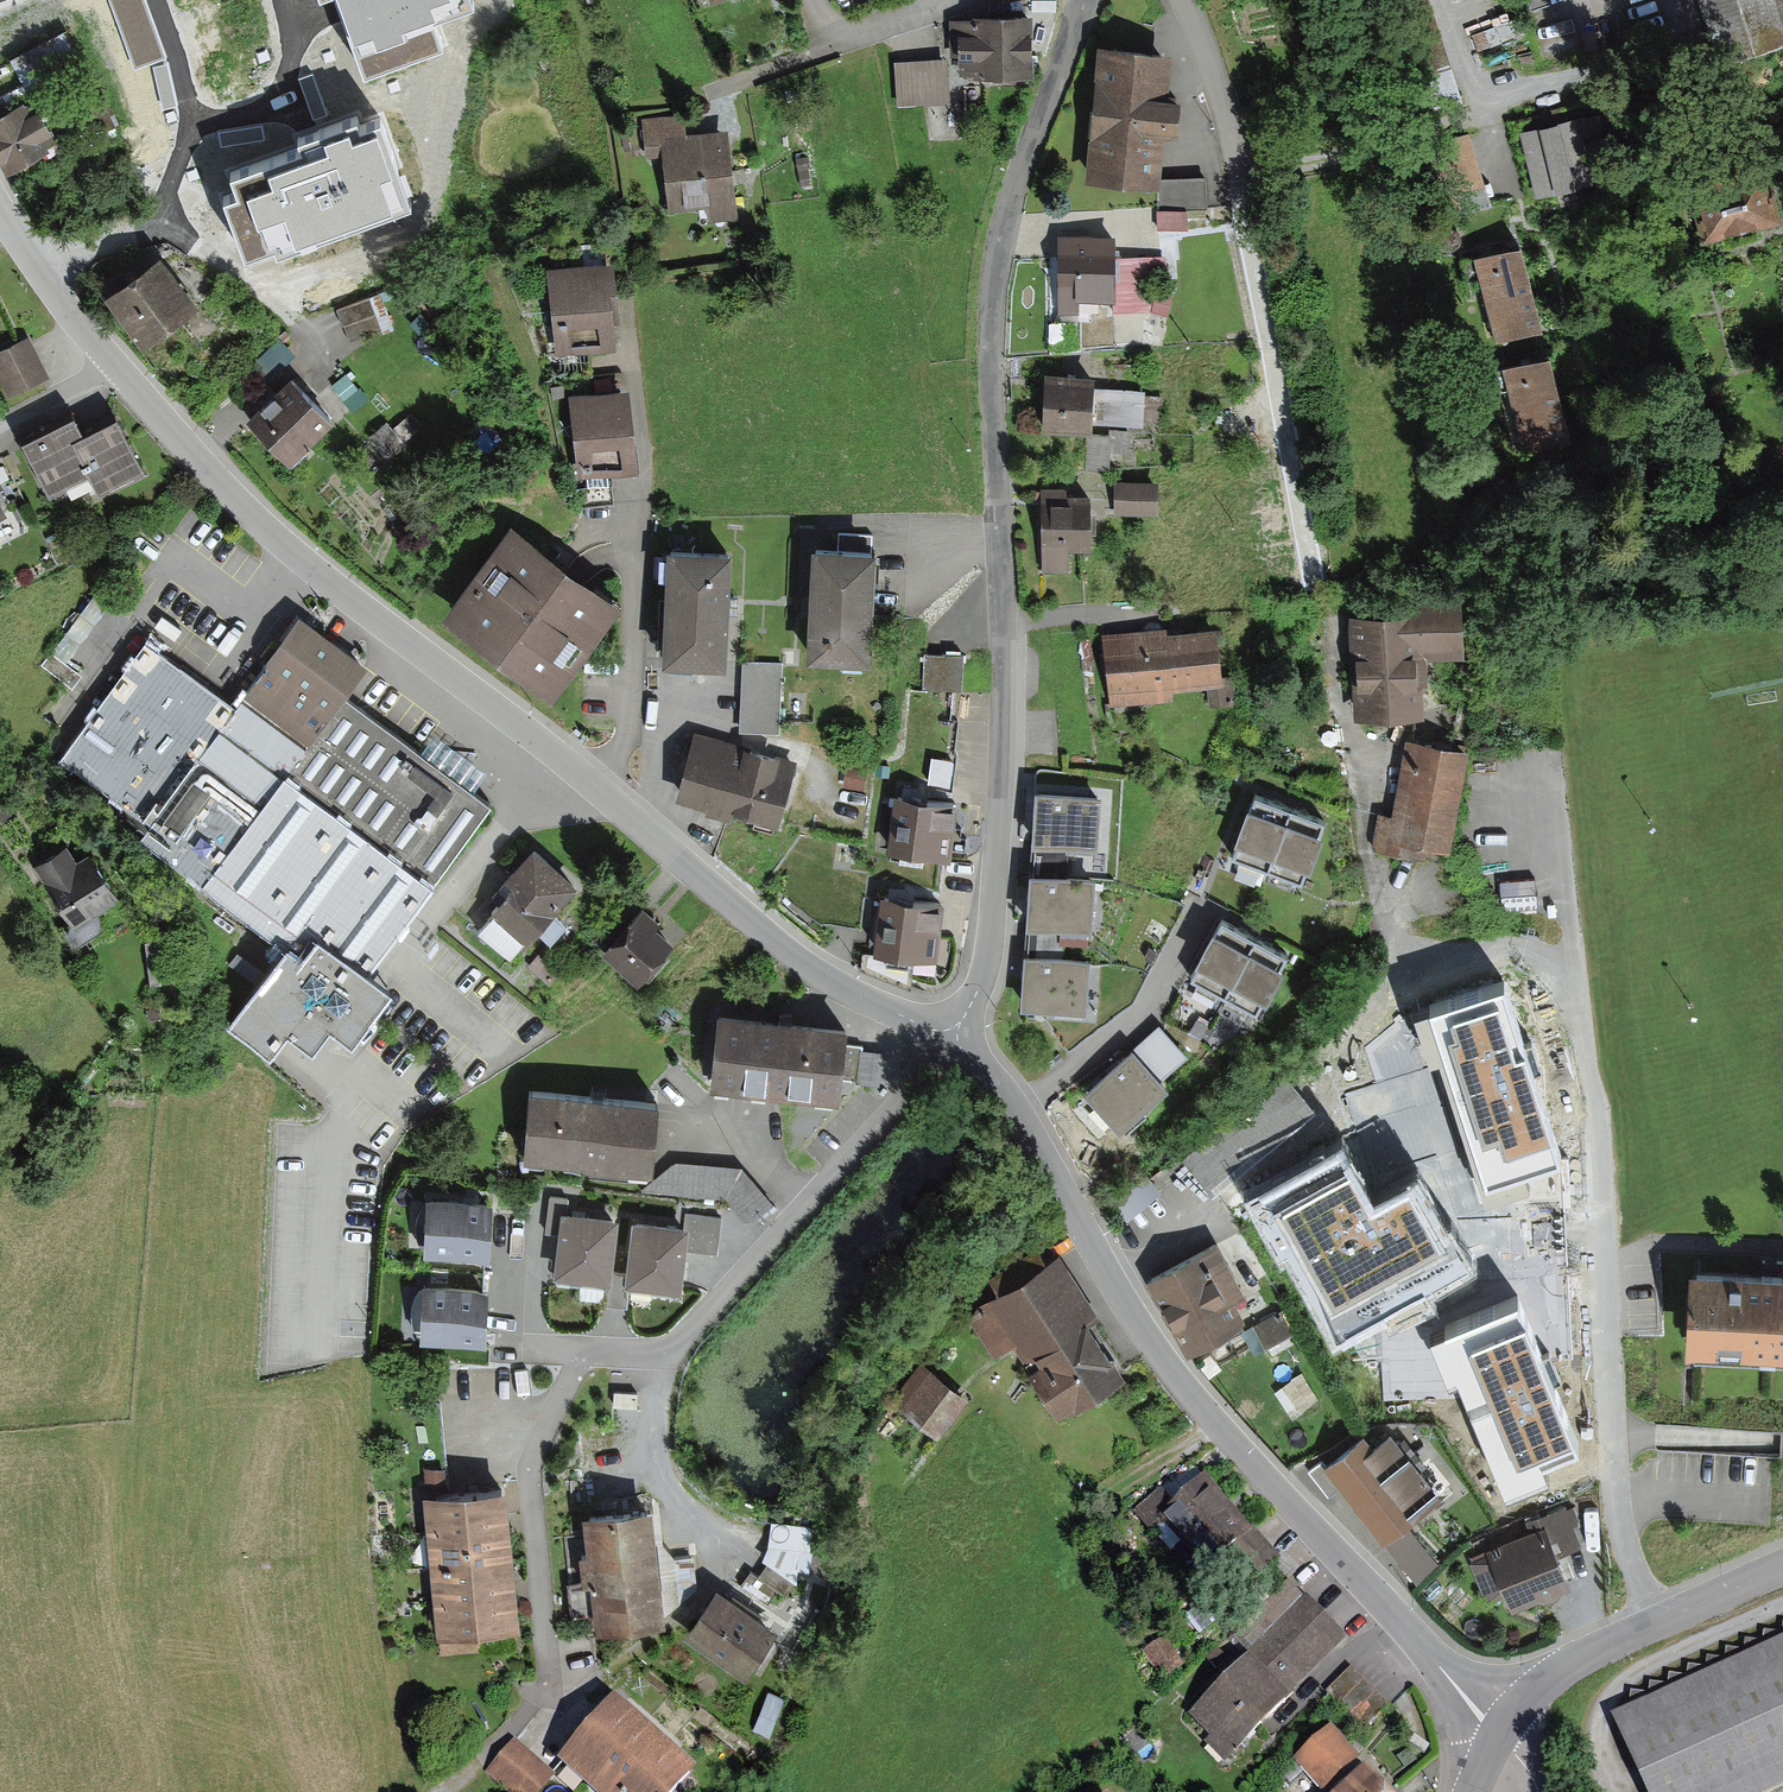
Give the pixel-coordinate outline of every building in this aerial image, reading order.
[(135,70),(165,59),(143,0),(108,0),(135,70)] [(362,73),(446,43),(437,18),(476,4),(475,0),(336,0),(362,73)] [(1413,113),(1465,97),(1433,0),(1377,0),(1413,113)] [(1725,67),(1782,48),(1782,0),(1704,0),(1725,67)] [(959,54),(959,75),(1034,72),(1032,9),(977,11),(977,15),(948,16),(949,54),(959,54)] [(11,57),(28,89),(80,61),(64,29),(11,57)] [(1173,45),(1098,40),(1087,175),(1157,180),(1162,180),(1162,175),(1166,122),(1178,123),(1180,86),(1170,85),(1173,45)] [(897,103),(950,100),(947,55),(894,59),(897,103)] [(166,66),(153,69),(162,108),(175,105),(166,66)] [(47,111),(73,97),(61,74),(35,88),(47,111)] [(312,75),(299,80),(314,119),(327,114),(312,75)] [(0,119),(0,165),(7,177),(46,155),(60,146),(58,143),(36,103),(26,109),(24,106),(0,119)] [(663,155),(669,207),(708,203),(709,218),(739,215),(729,125),(686,130),(684,111),(641,116),(646,157),(663,155)] [(1519,132),(1536,199),(1597,184),(1585,137),(1598,134),(1605,132),(1600,112),(1519,132)] [(410,204),(380,118),(363,124),(359,113),(296,135),(299,143),(228,168),(235,188),(220,194),(242,256),(278,243),(280,250),(410,204)] [(218,131),(221,148),(266,141),(263,124),(218,131)] [(1460,218),(1492,208),(1467,133),(1436,143),(1460,218)] [(61,141),(58,143),(60,146),(46,155),(51,165),(68,155),(61,141)] [(807,154),(797,156),(801,185),(811,183),(807,154)] [(1686,185),(1701,244),(1781,224),(1766,164),(1744,170),(1743,165),(1708,174),(1709,179),(1686,185)] [(1206,174),(1162,175),(1162,180),(1157,180),(1158,208),(1188,207),(1207,206),(1206,174)] [(1158,208),(1157,208),(1157,227),(1189,226),(1188,207),(1158,208)] [(1117,229),(1057,230),(1058,297),(1079,297),(1113,296),(1113,309),(1148,308),(1147,279),(1168,278),(1167,253),(1117,253),(1117,229)] [(1474,263),(1494,342),(1541,331),(1521,251),(1517,252),(1474,263)] [(544,265),(555,352),(618,344),(614,316),(621,315),(613,256),(544,265)] [(108,303),(147,354),(204,311),(164,259),(108,303)] [(371,294),(335,307),(341,324),(343,324),(349,341),(383,329),(371,294)] [(1079,297),(1058,297),(1058,312),(1079,312),(1079,297)] [(9,395),(50,375),(29,333),(0,348),(0,378),(9,395)] [(297,353),(279,336),(250,366),(267,383),(297,353)] [(1149,368),(1116,370),(1120,425),(1213,418),(1209,370),(1196,371),(1195,360),(1148,363),(1149,368)] [(1501,373),(1519,450),(1569,437),(1550,361),(1546,362),(1501,373)] [(358,387),(346,373),(332,384),(353,410),(370,397),(360,385),(358,387)] [(1094,379),(1044,376),(1041,435),(1091,437),(1094,379)] [(287,378),(244,422),(288,466),(332,423),(287,378)] [(568,391),(579,474),(641,465),(630,383),(568,391)] [(74,410),(20,437),(50,496),(93,475),(72,435),(84,429),(74,410)] [(116,413),(84,429),(72,435),(93,475),(100,492),(144,471),(116,413)] [(422,429),(409,414),(394,427),(407,442),(422,429)] [(386,419),(368,436),(389,459),(407,442),(394,427),(386,419)] [(1159,515),(1158,481),(1114,483),(1116,516),(1159,515)] [(1071,493),(1042,493),(1044,576),(1067,575),(1067,555),(1092,555),(1090,497),(1071,498),(1071,493)] [(512,522),(444,615),(555,696),(623,603),(512,522)] [(812,549),(807,664),(872,667),(877,551),(872,551),(873,537),(839,535),(838,550),(812,549)] [(664,667),(728,670),(732,556),(668,553),(664,667)] [(109,603),(94,592),(51,650),(66,661),(109,603)] [(1351,672),(1354,724),(1424,721),(1423,689),(1429,689),(1427,663),(1465,661),(1461,600),(1407,603),(1408,617),(1349,620),(1351,672)] [(145,637),(59,755),(150,821),(140,836),(286,941),(227,1021),(270,1052),(288,1026),(314,1045),(330,1021),(343,1031),(353,1038),(394,982),(384,975),(371,966),(492,800),(474,787),(420,748),(345,694),(368,662),(299,612),(234,701),(145,637)] [(1167,630),(1102,638),(1111,710),(1174,703),(1173,693),(1207,689),(1224,687),(1223,679),(1217,629),(1167,635),(1167,630)] [(66,661),(51,650),(41,665),(72,688),(83,673),(66,661)] [(922,692),(963,694),(964,657),(924,655),(922,692)] [(783,662),(742,660),(739,730),(780,732),(783,662)] [(1234,678),(1223,679),(1224,687),(1207,689),(1209,710),(1237,707),(1234,678)] [(420,748),(474,787),(488,768),(434,729),(420,748)] [(777,829),(796,763),(694,733),(675,799),(777,829)] [(1448,854),(1468,751),(1405,739),(1391,815),(1377,812),(1369,852),(1426,862),(1428,851),(1448,854)] [(927,787),(951,789),(953,763),(930,761),(927,787)] [(865,788),(868,766),(847,771),(843,784),(865,788)] [(1101,798),(1035,793),(1032,846),(1065,849),(1098,851),(1101,798)] [(1291,807),(1256,793),(1232,855),(1268,869),(1291,807)] [(12,812),(0,795),(0,820),(12,812)] [(884,854),(948,861),(955,804),(891,797),(884,854)] [(1326,820),(1291,807),(1268,869),(1302,882),(1326,820)] [(66,842),(33,864),(74,927),(97,912),(121,897),(89,849),(76,858),(66,842)] [(579,883),(534,843),(506,875),(507,876),(514,882),(504,893),(497,888),(496,887),(488,895),(495,901),(487,911),(490,915),(522,942),(524,944),(538,927),(551,938),(568,919),(556,909),(579,883)] [(1065,849),(1032,846),(1029,876),(1063,878),(1065,849)] [(507,876),(497,888),(504,893),(514,882),(507,876)] [(1063,878),(1029,876),(1026,929),(1060,931),(1092,933),(1096,880),(1063,878)] [(915,954),(936,956),(944,899),(881,891),(873,948),(878,949),(915,954)] [(615,915),(594,939),(604,947),(601,951),(638,984),(675,942),(657,926),(661,921),(643,905),(625,924),(615,915)] [(107,927),(97,912),(74,927),(65,934),(75,948),(107,927)] [(522,942),(490,915),(479,928),(510,955),(522,942)] [(1255,938),(1222,920),(1190,978),(1224,996),(1255,938)] [(1060,931),(1026,929),(1024,958),(1058,960),(1060,931)] [(1288,956),(1255,938),(1224,996),(1256,1013),(1288,956)] [(915,954),(878,949),(874,952),(862,951),(861,967),(911,986),(915,954)] [(561,970),(538,952),(526,966),(549,984),(561,970)] [(1058,960),(1024,958),(1020,1011),(1087,1015),(1090,962),(1058,960)] [(1506,984),(1431,1006),(1485,1180),(1559,1157),(1506,984)] [(717,1016),(709,1089),(841,1103),(843,1079),(859,1081),(858,1085),(884,1087),(887,1053),(865,1050),(865,1046),(847,1044),(848,1030),(717,1016)] [(1158,1029),(1132,1053),(1161,1084),(1187,1060),(1158,1029)] [(1132,1053),(1131,1051),(1082,1096),(1119,1136),(1168,1092),(1161,1084),(1132,1053)] [(1286,1076),(1181,1157),(1213,1199),(1319,1118),(1286,1076)] [(529,1091),(524,1156),(654,1168),(660,1102),(529,1091)] [(1374,1206),(1343,1152),(1252,1202),(1282,1255),(1289,1251),(1344,1350),(1433,1301),(1430,1294),(1467,1274),(1416,1183),(1374,1206)] [(747,1224),(772,1205),(743,1170),(676,1164),(641,1188),(641,1193),(725,1199),(747,1224)] [(562,1208),(567,1208),(569,1196),(549,1193),(544,1230),(559,1232),(562,1208)] [(493,1196),(427,1194),(425,1251),(490,1254),(493,1196)] [(613,1269),(619,1215),(567,1208),(562,1208),(559,1232),(554,1274),(607,1281),(612,1281),(613,1269)] [(685,1214),(683,1228),(687,1228),(685,1255),(718,1259),(722,1218),(685,1214)] [(685,1255),(687,1228),(683,1228),(631,1222),(625,1277),(624,1288),(628,1288),(680,1294),(685,1255)] [(1146,1278),(1186,1352),(1248,1319),(1236,1298),(1246,1293),(1217,1240),(1146,1278)] [(1029,1367),(1058,1414),(1067,1408),(1069,1411),(1125,1374),(1092,1319),(1100,1314),(1059,1251),(1047,1259),(1038,1244),(989,1276),(998,1291),(979,1304),(970,1320),(994,1356),(1015,1343),(1025,1360),(1031,1357),(1035,1364),(1029,1367)] [(1689,1264),(1686,1346),(1782,1351),(1782,1268),(1689,1264)] [(624,1288),(625,1277),(613,1269),(612,1281),(607,1281),(603,1303),(626,1306),(628,1288),(624,1288)] [(486,1340),(489,1283),(423,1280),(420,1337),(486,1340)] [(1586,1444),(1521,1286),(1421,1326),(1444,1384),(1453,1381),(1500,1495),(1558,1471),(1553,1457),(1586,1444)] [(1283,1312),(1254,1326),(1266,1350),(1295,1335),(1283,1312)] [(891,1399),(939,1435),(968,1396),(920,1360),(891,1399)] [(1294,1416),(1321,1398),(1303,1371),(1276,1389),(1294,1416)] [(1406,1523),(1442,1495),(1391,1430),(1374,1444),(1364,1432),(1325,1463),(1322,1465),(1339,1487),(1383,1542),(1406,1523)] [(1322,1465),(1325,1463),(1322,1460),(1309,1470),(1329,1495),(1339,1487),(1322,1465)] [(446,1462),(423,1464),(426,1492),(423,1492),(437,1635),(440,1635),(442,1653),(480,1649),(478,1632),(520,1627),(505,1482),(449,1488),(446,1462)] [(1251,1527),(1205,1475),(1202,1477),(1190,1463),(1133,1512),(1153,1534),(1165,1524),(1205,1569),(1227,1550),(1254,1581),(1281,1558),(1253,1526),(1251,1527)] [(653,1503),(584,1511),(588,1553),(580,1554),(583,1582),(591,1581),(596,1629),(666,1621),(665,1615),(654,1508),(653,1503)] [(1547,1511),(1565,1553),(1583,1545),(1574,1525),(1581,1522),(1574,1505),(1568,1508),(1566,1504),(1547,1511)] [(663,1507),(654,1508),(665,1615),(679,1603),(675,1555),(664,1543),(662,1536),(666,1535),(663,1507)] [(1565,1553),(1547,1511),(1524,1521),(1528,1532),(1545,1524),(1558,1555),(1565,1553)] [(815,1527),(772,1521),(767,1548),(787,1550),(802,1551),(810,1552),(815,1527)] [(1440,1565),(1406,1523),(1383,1542),(1417,1584),(1440,1565)] [(1488,1553),(1470,1561),(1487,1601),(1506,1593),(1513,1609),(1537,1599),(1544,1602),(1558,1596),(1560,1590),(1571,1586),(1558,1555),(1545,1524),(1528,1532),(1486,1549),(1488,1553)] [(802,1551),(787,1550),(773,1565),(796,1580),(799,1567),(802,1551)] [(810,1552),(802,1551),(799,1567),(829,1575),(826,1554),(810,1552)] [(694,1553),(675,1555),(679,1603),(697,1588),(694,1553)] [(773,1565),(768,1562),(759,1575),(751,1569),(741,1585),(768,1603),(777,1589),(786,1595),(796,1580),(773,1565)] [(1289,1697),(1349,1638),(1306,1595),(1304,1597),(1288,1581),(1231,1637),(1250,1656),(1190,1715),(1211,1737),(1206,1742),(1226,1762),(1232,1756),(1236,1761),(1246,1751),(1242,1747),(1291,1699),(1289,1697)] [(717,1585),(683,1633),(745,1676),(779,1628),(758,1613),(761,1610),(740,1595),(737,1599),(717,1585)] [(1630,1709),(1782,1639),(1782,1632),(1782,1634),(1765,1632),(1764,1642),(1746,1640),(1745,1651),(1727,1649),(1726,1660),(1708,1658),(1707,1669),(1689,1667),(1688,1677),(1670,1675),(1669,1686),(1650,1684),(1649,1694),(1632,1692),(1630,1709)] [(1180,1656),(1166,1636),(1144,1651),(1158,1672),(1180,1656)] [(1647,1791),(1769,1791),(1782,1785),(1782,1639),(1630,1709),(1612,1717),(1647,1791)] [(785,1696),(768,1690),(753,1729),(769,1735),(785,1696)] [(615,1697),(557,1762),(591,1791),(679,1791),(698,1772),(615,1697)] [(1321,1791),(1360,1759),(1331,1726),(1293,1760),(1321,1791)] [(556,1777),(515,1739),(486,1771),(509,1791),(542,1791),(556,1777)] [(1368,1772),(1347,1791),(1387,1791),(1368,1772)]
